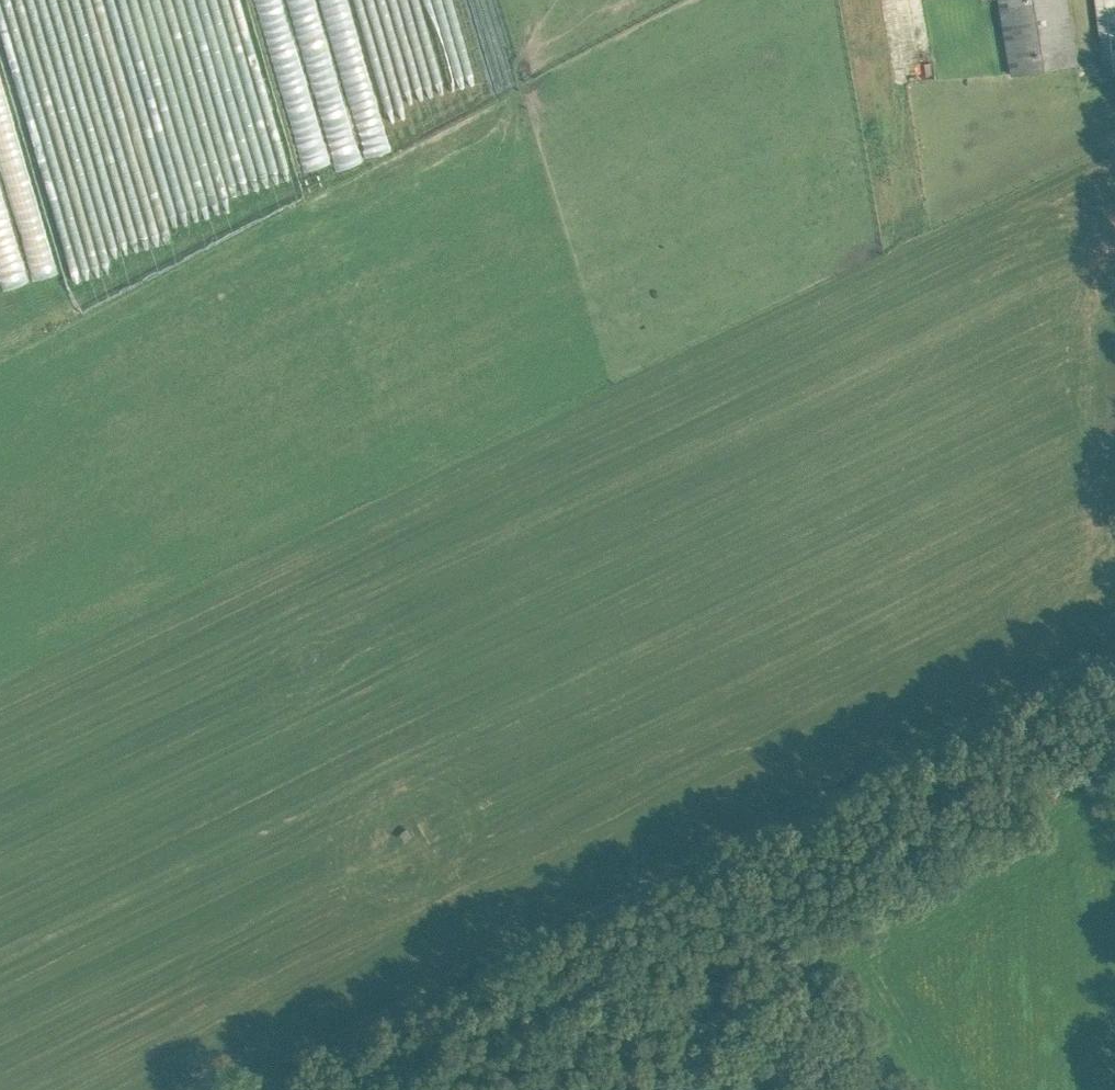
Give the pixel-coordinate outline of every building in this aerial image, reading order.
[(1010,73),(1075,63),(1065,0),(998,0),(1010,73)] [(1101,75),(1114,73),(1114,0),(1091,0),(1101,75)]
